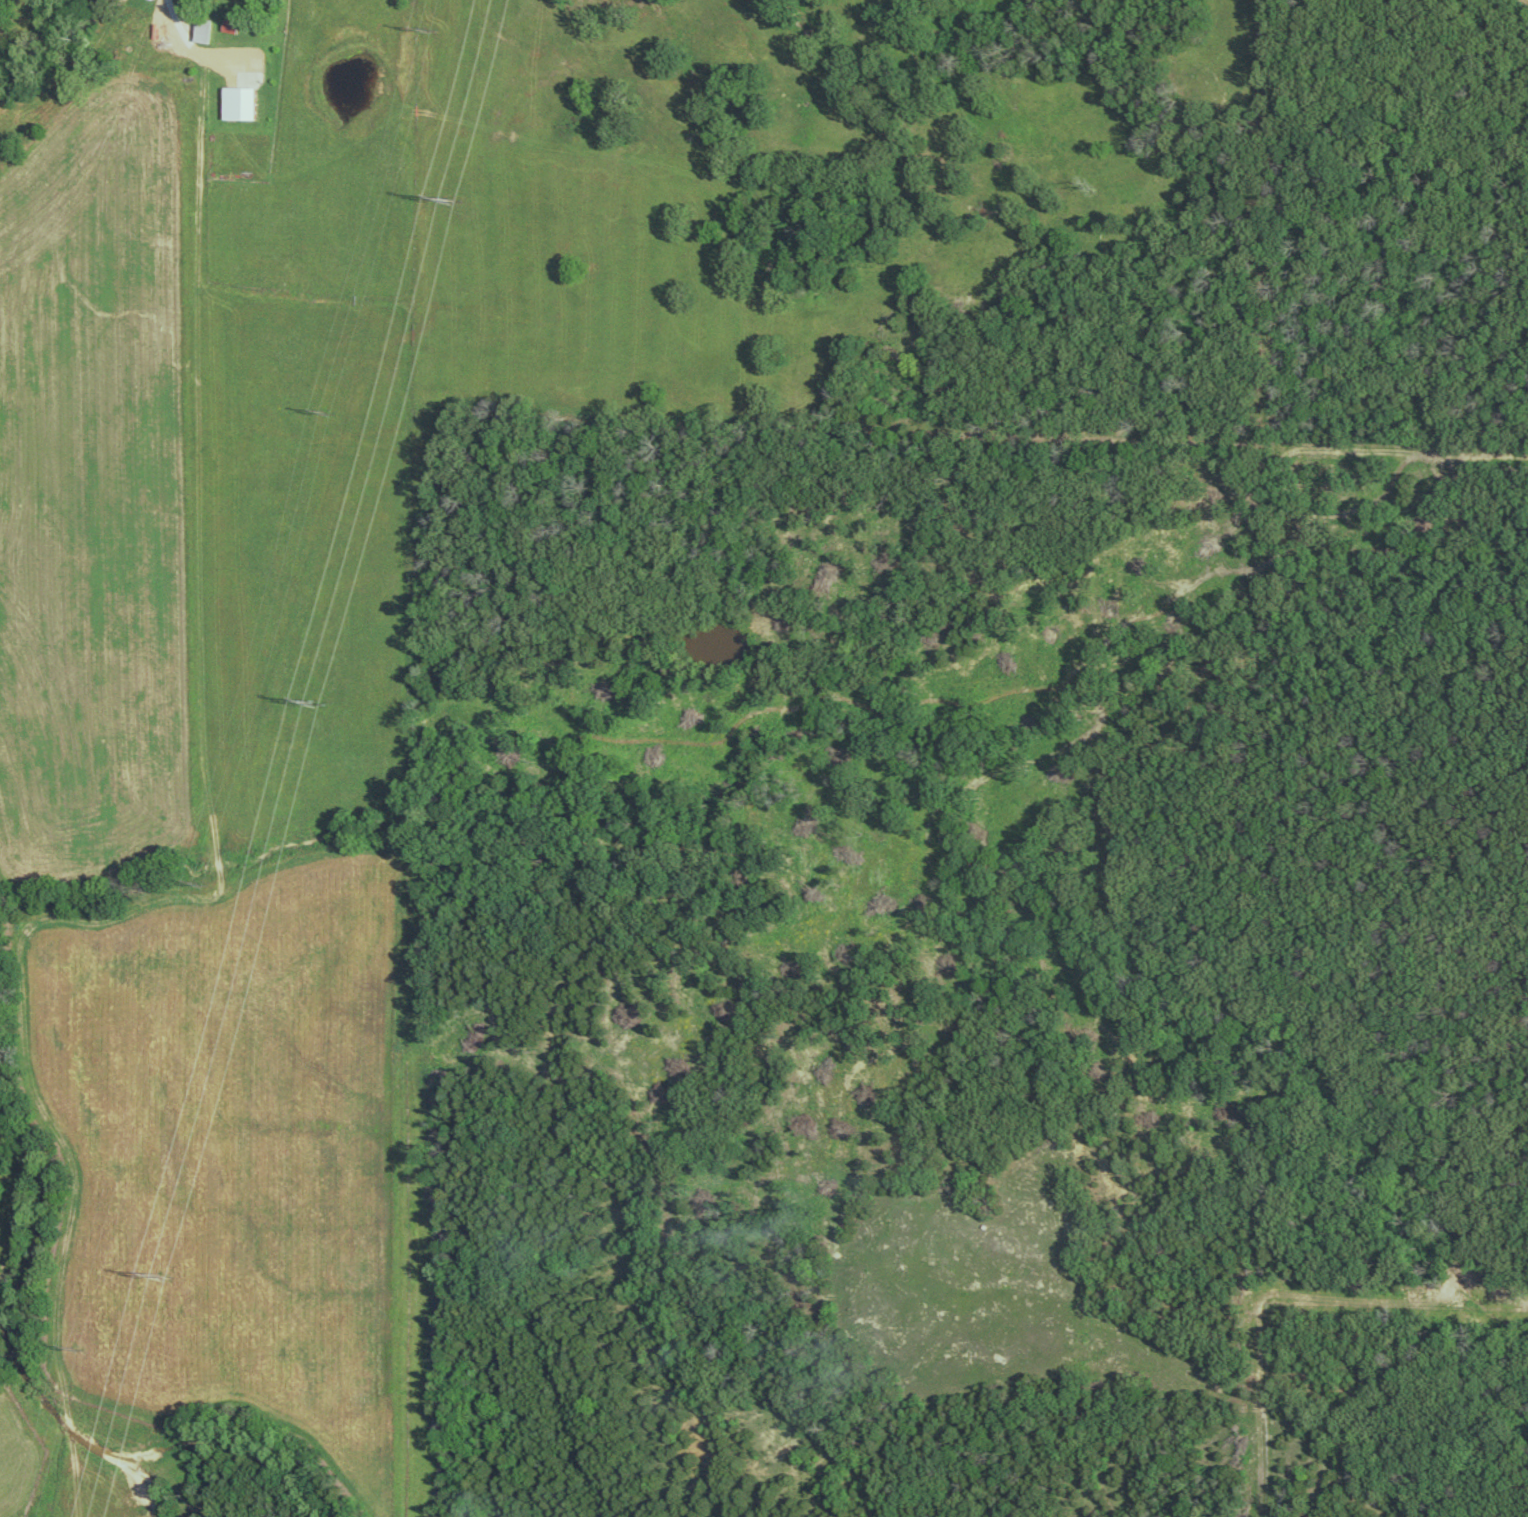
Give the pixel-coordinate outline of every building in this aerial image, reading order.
[(207,43),(207,20),(193,20),(193,43),(207,43)]
